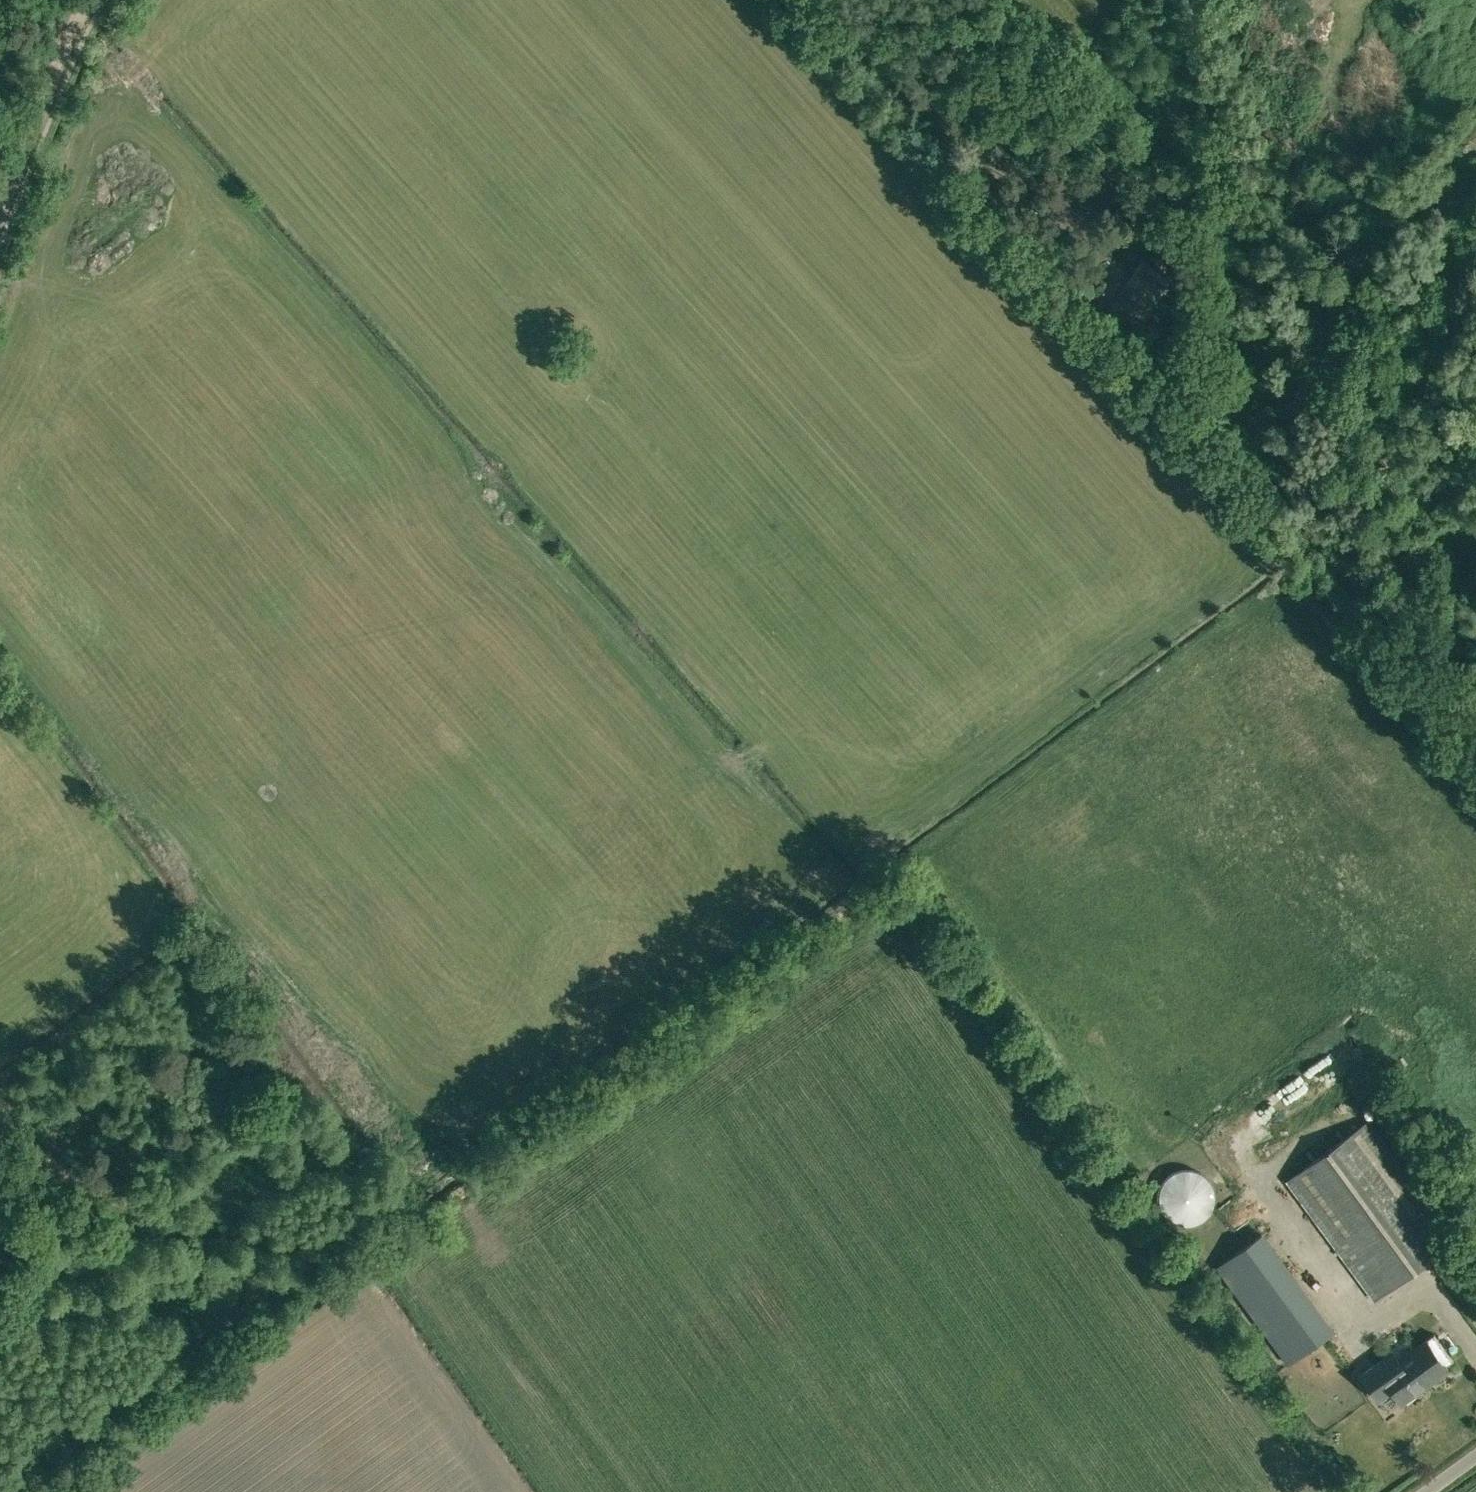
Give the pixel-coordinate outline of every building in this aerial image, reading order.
[(1146,317),(1174,276),(1142,256),(1114,297),(1146,317)] [(1457,1239),(1370,1120),(1289,1179),(1375,1298),(1457,1239)] [(1162,1209),(1164,1211),(1165,1213),(1166,1214),(1167,1215),(1168,1216),(1168,1217),(1169,1217),(1170,1218),(1172,1219),(1173,1220),(1174,1221),(1175,1221),(1176,1222),(1178,1222),(1180,1223),(1181,1223),(1183,1223),(1186,1224),(1188,1224),(1189,1224),(1193,1223),(1195,1223),(1196,1222),(1198,1221),(1200,1221),(1202,1219),(1204,1218),(1205,1217),(1208,1214),(1209,1213),(1211,1211),(1212,1209),(1213,1207),(1214,1204),(1214,1202),(1215,1198),(1215,1195),(1215,1192),(1214,1190),(1214,1187),(1212,1184),(1211,1181),(1209,1179),(1207,1176),(1206,1175),(1205,1174),(1203,1173),(1202,1172),(1200,1171),(1198,1170),(1196,1169),(1194,1169),(1193,1168),(1191,1168),(1189,1168),(1187,1168),(1186,1168),(1184,1168),(1181,1168),(1180,1169),(1178,1169),(1177,1170),(1175,1170),(1174,1171),(1172,1172),(1171,1173),(1170,1174),(1168,1175),(1167,1176),(1166,1177),(1165,1178),(1164,1179),(1163,1181),(1162,1182),(1162,1184),(1161,1185),(1161,1186),(1160,1188),(1160,1189),(1159,1191),(1159,1193),(1159,1195),(1159,1197),(1159,1199),(1160,1201),(1160,1203),(1161,1205),(1162,1207),(1162,1209)] [(1336,1330),(1263,1232),(1217,1267),(1288,1364),(1336,1330)] [(1361,1375),(1379,1399),(1395,1386),(1404,1399),(1424,1384),(1422,1381),(1432,1374),(1434,1377),(1448,1366),(1427,1338),(1398,1359),(1393,1352),(1361,1375)]
